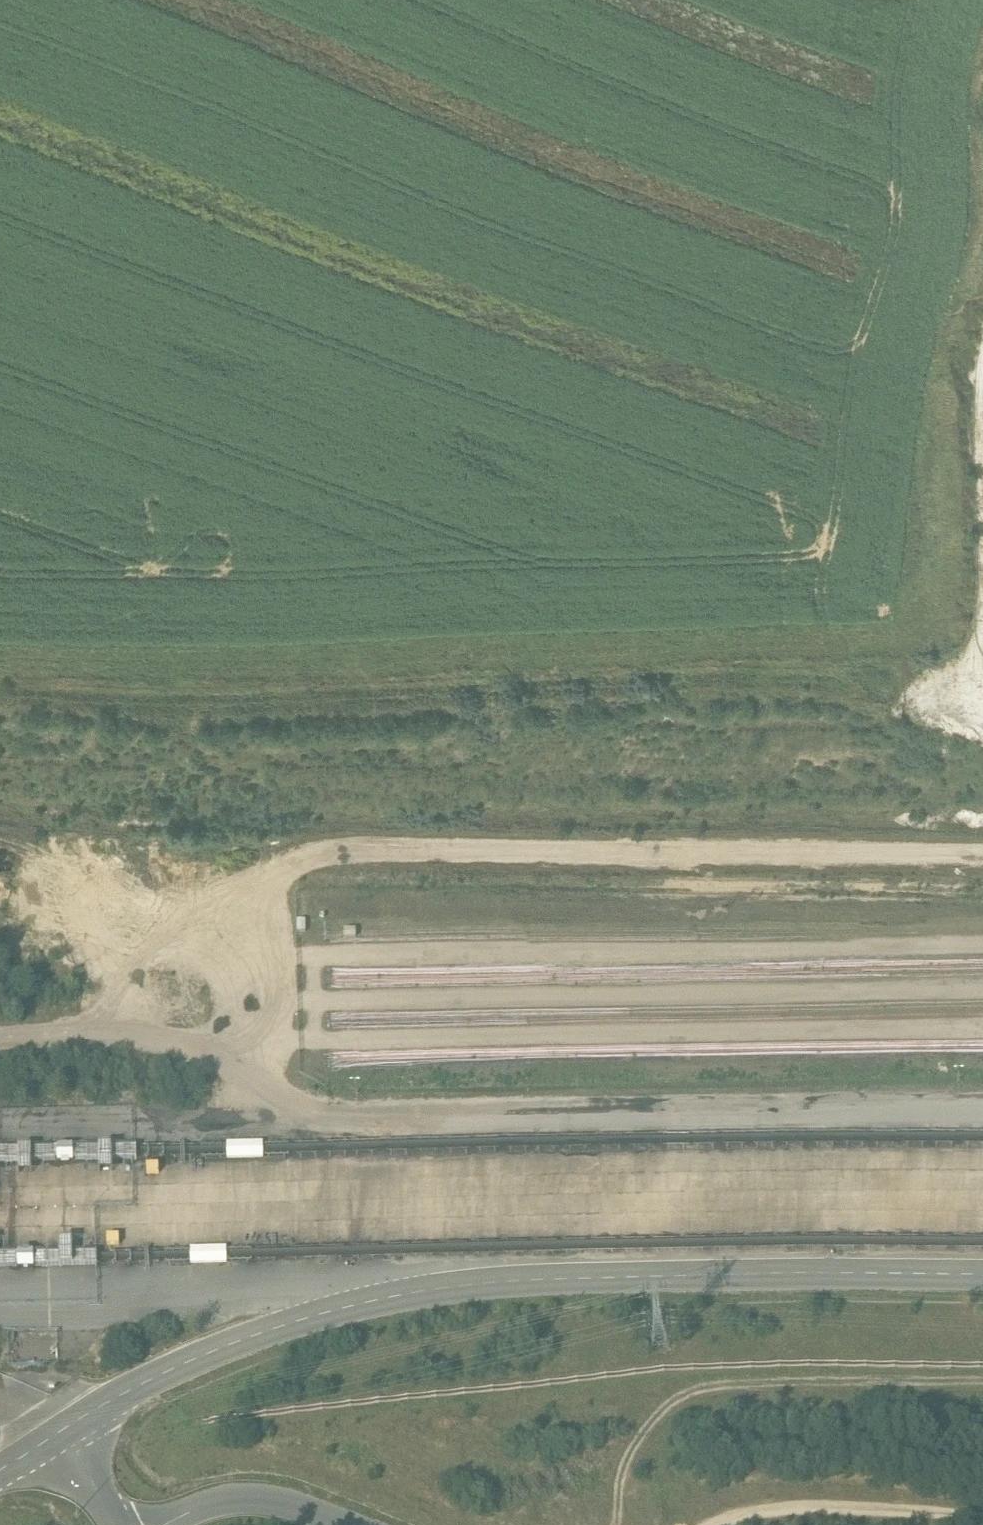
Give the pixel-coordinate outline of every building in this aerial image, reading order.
[(260,1209),(259,1158),(25,1164),(21,1173),(22,1173),(40,1181),(41,1206),(50,1185),(93,1184),(93,1191),(98,1193),(126,1192),(126,1201),(153,1201),(154,1210),(175,1209),(186,1214),(186,1216),(193,1219),(211,1219),(211,1223),(232,1222),(232,1235),(220,1235),(234,1241),(252,1240),(256,1230),(252,1228),(260,1209)]
